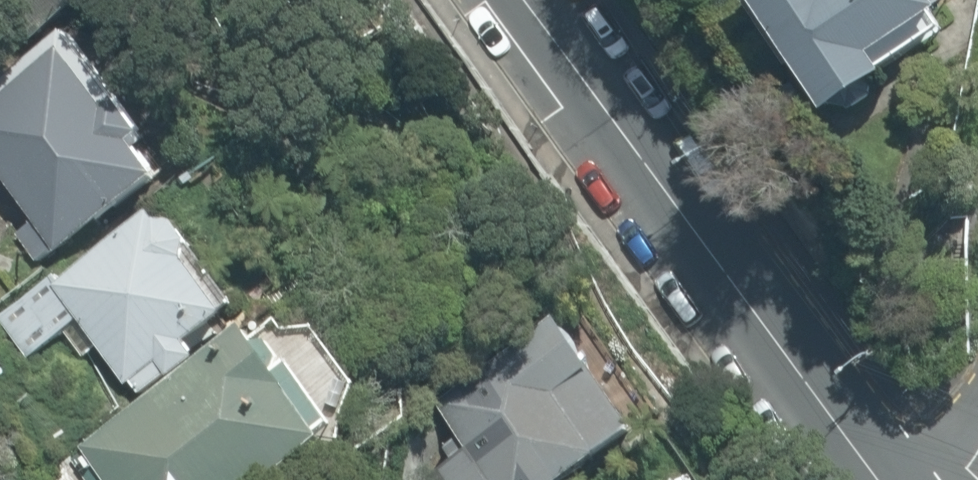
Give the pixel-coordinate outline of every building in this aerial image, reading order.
[(25,48),(87,0),(0,0),(0,17),(25,48)] [(950,0),(763,0),(842,122),(903,83),(889,60),(959,15),(950,0)] [(113,187),(22,56),(0,72),(0,265),(113,187)] [(114,205),(0,290),(0,298),(79,403),(193,318),(114,205)] [(550,320),(391,417),(440,479),(568,479),(643,430),(550,320)] [(206,332),(23,463),(36,479),(233,479),(291,439),(206,332)]
